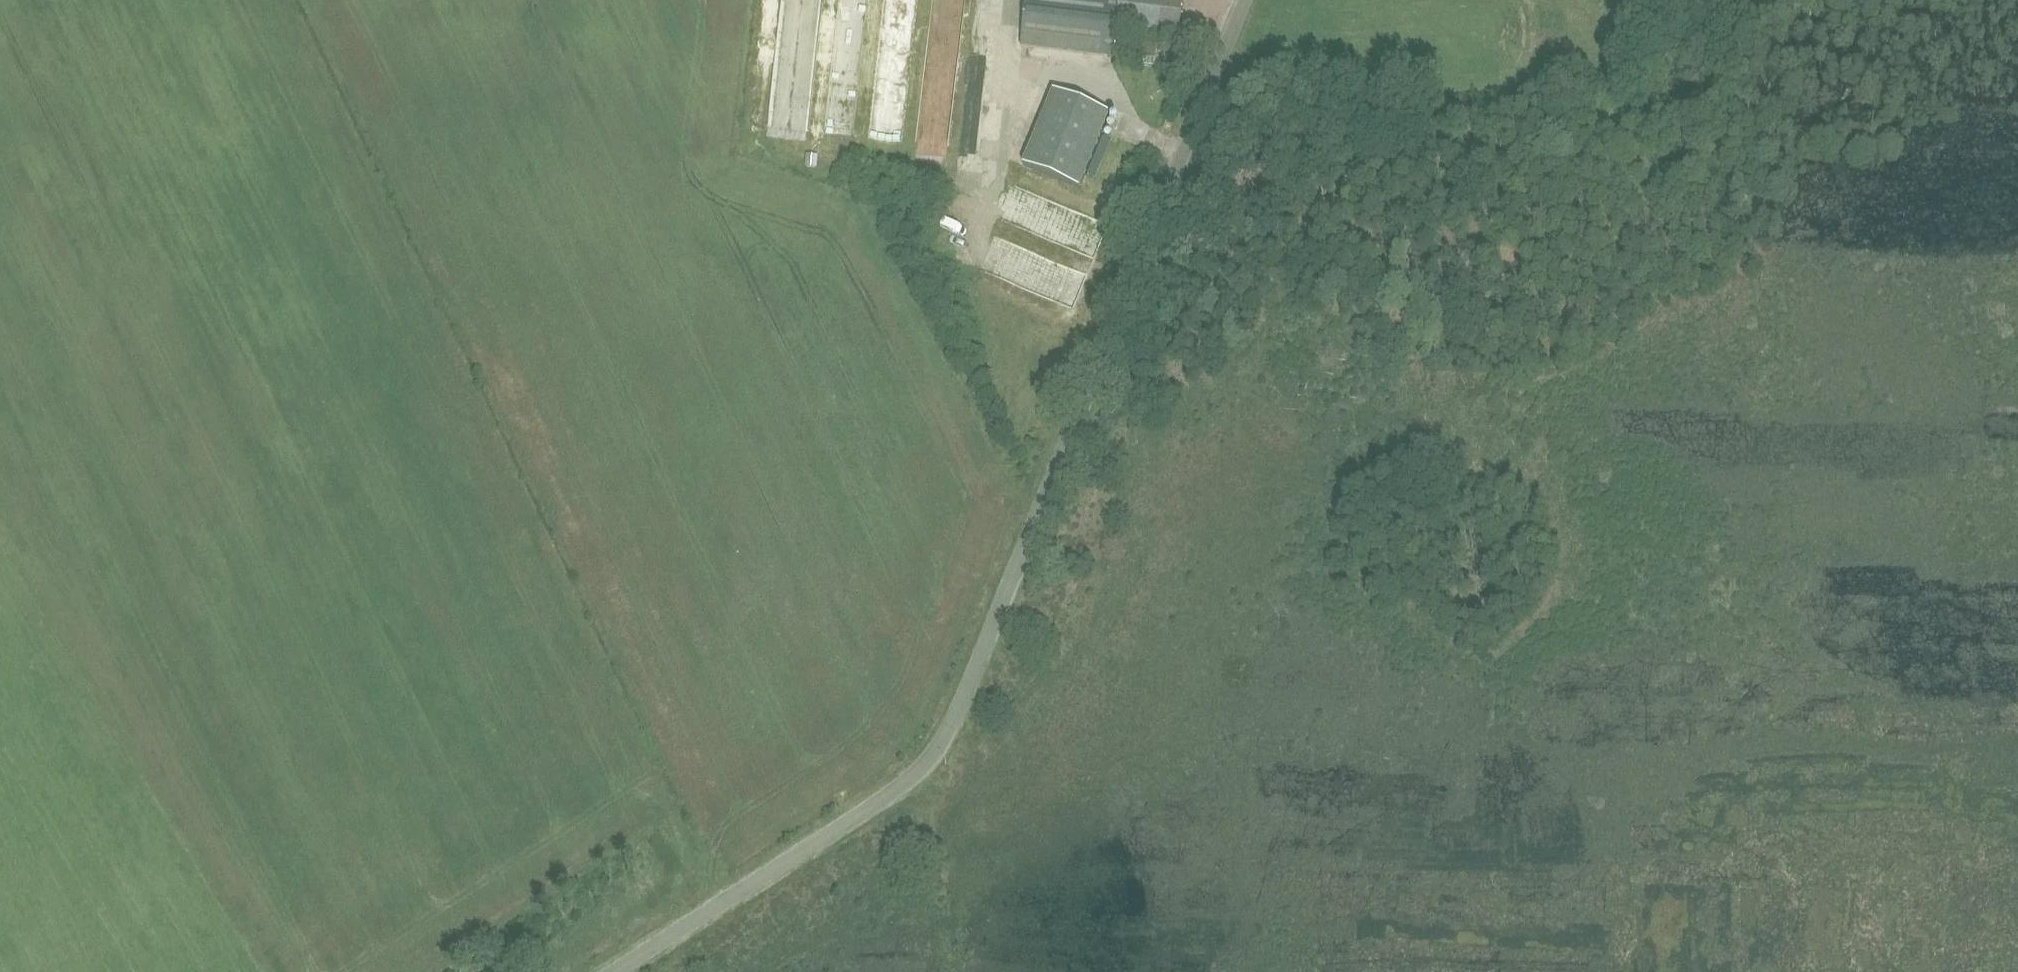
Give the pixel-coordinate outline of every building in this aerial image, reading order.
[(1182,4),(1150,0),(1027,0),(1023,46),(1176,65),(1182,4)] [(881,74),(900,86),(915,62),(896,51),(881,74)] [(1053,90),(1023,165),(1079,187),(1109,113),(1053,90)] [(861,124),(873,126),(877,103),(865,101),(861,124)]
